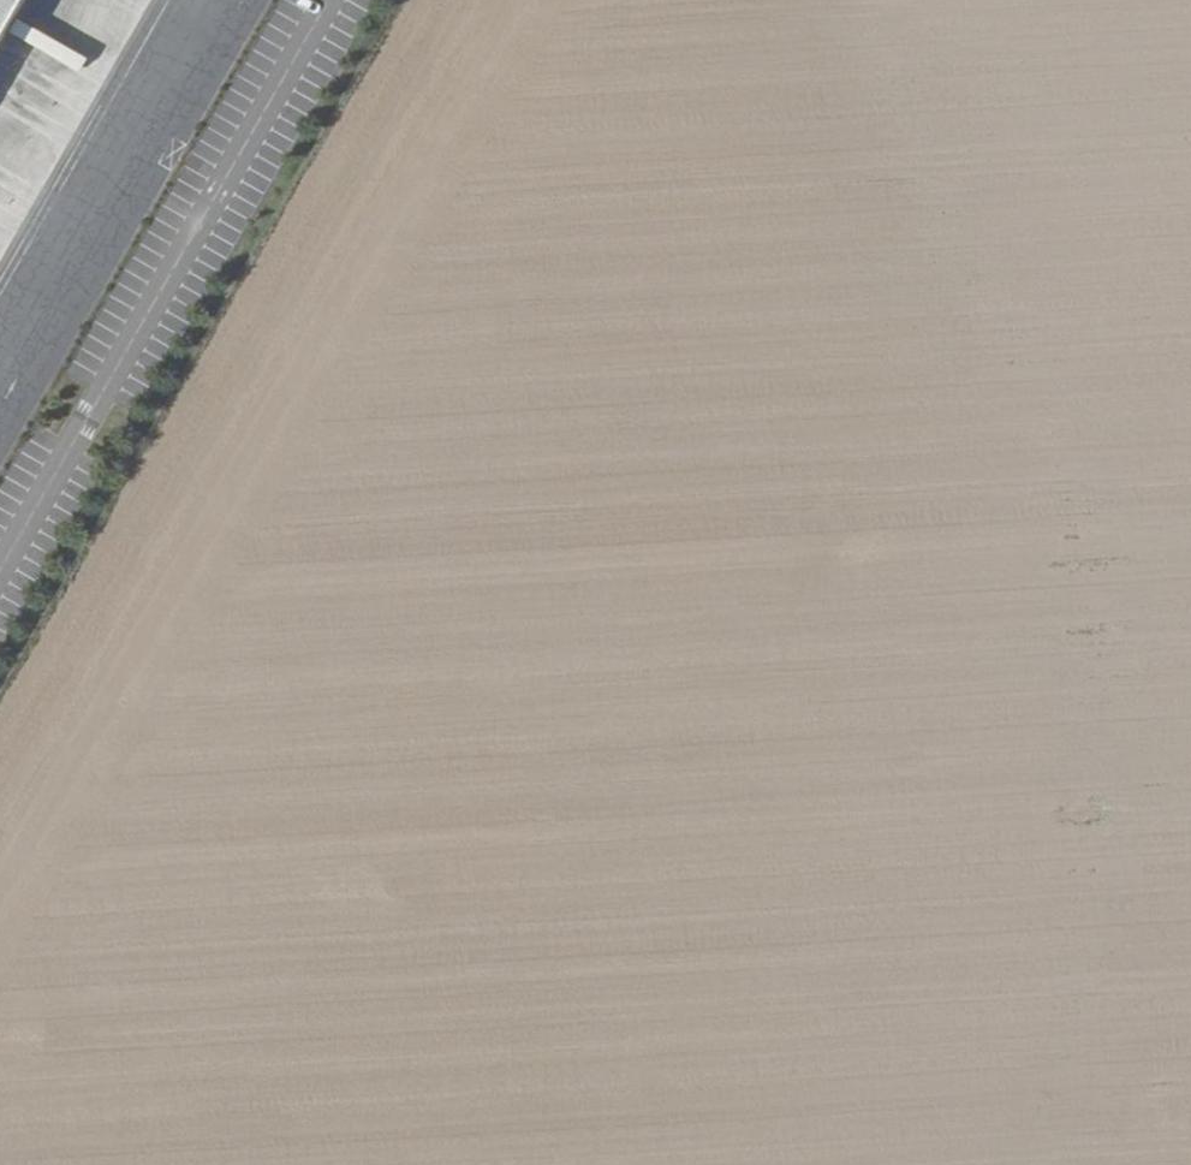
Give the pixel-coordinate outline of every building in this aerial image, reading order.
[(41,0),(0,0),(0,70),(41,0)]
